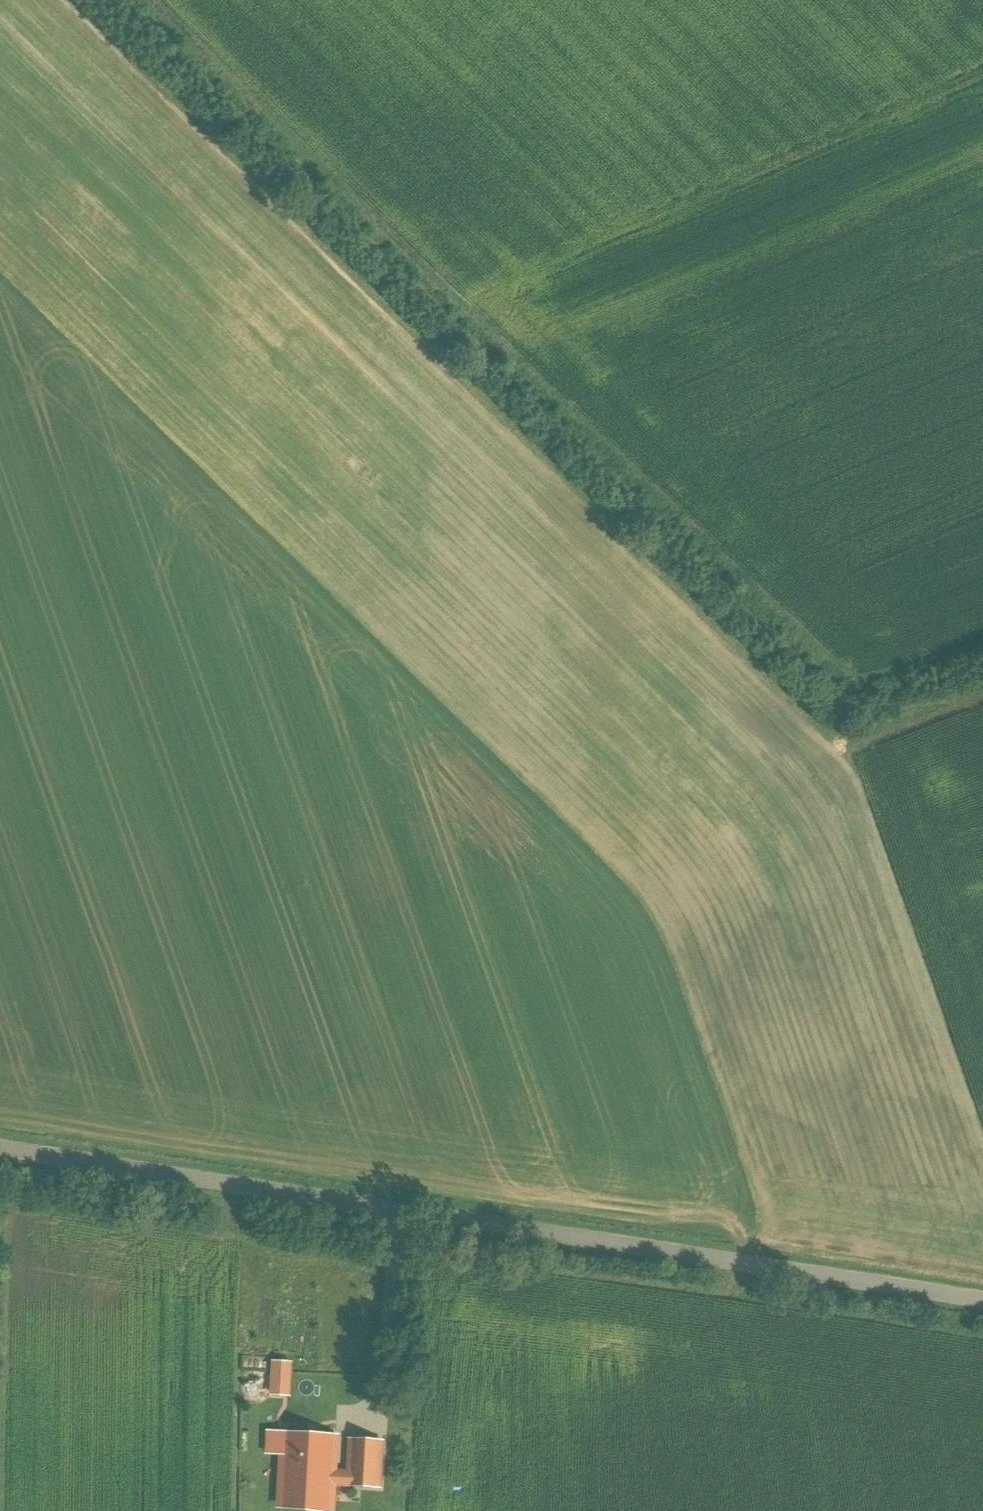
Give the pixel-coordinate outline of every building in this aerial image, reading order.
[(340,1355),(275,1351),(273,1395),(337,1399),(340,1355)] [(335,1439),(286,1436),(284,1470),(293,1471),(324,1475),(333,1476),(333,1474),(335,1439)] [(349,1475),(350,1485),(380,1487),(382,1443),(352,1441),(349,1475)] [(350,1485),(349,1475),(333,1474),(333,1476),(324,1475),(293,1471),(284,1471),(282,1506),(330,1510),(332,1484),(350,1485)]
